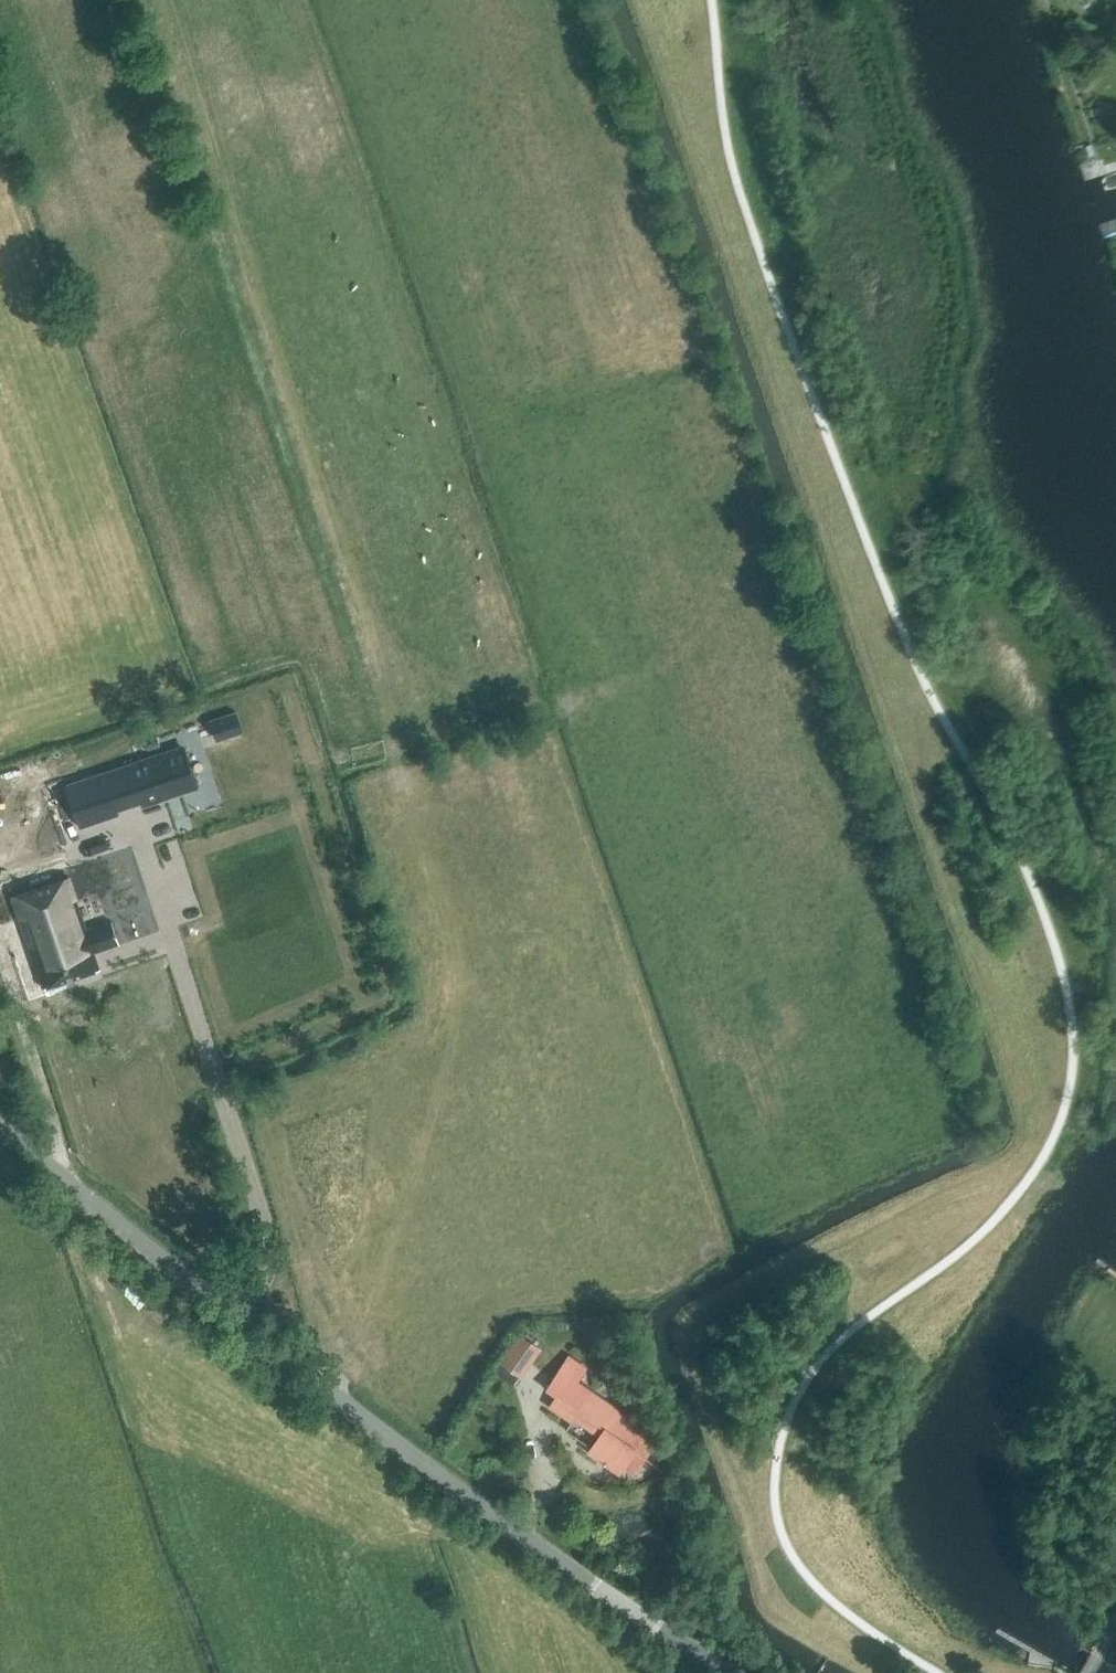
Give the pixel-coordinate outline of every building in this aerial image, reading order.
[(236,710),(210,718),(216,736),(242,728),(236,710)] [(165,750),(65,783),(72,803),(80,826),(83,825),(111,815),(119,812),(116,805),(123,802),(139,797),(142,805),(199,785),(186,747),(184,743),(165,750)] [(68,875),(12,895),(20,917),(38,911),(39,915),(36,916),(38,922),(41,921),(48,941),(30,947),(43,987),(100,967),(93,950),(92,946),(105,942),(106,945),(119,941),(112,919),(83,929),(73,899),(76,898),(68,875)] [(521,1375),(539,1349),(520,1335),(503,1362),(521,1375)] [(657,1437),(590,1391),(576,1381),(587,1366),(569,1354),(546,1387),(556,1394),(548,1405),(570,1421),(575,1414),(601,1432),(589,1449),(620,1470),(624,1463),(635,1470),(657,1437)] [(664,1565),(663,1575),(670,1581),(679,1577),(681,1567),(673,1561),(664,1565)]
